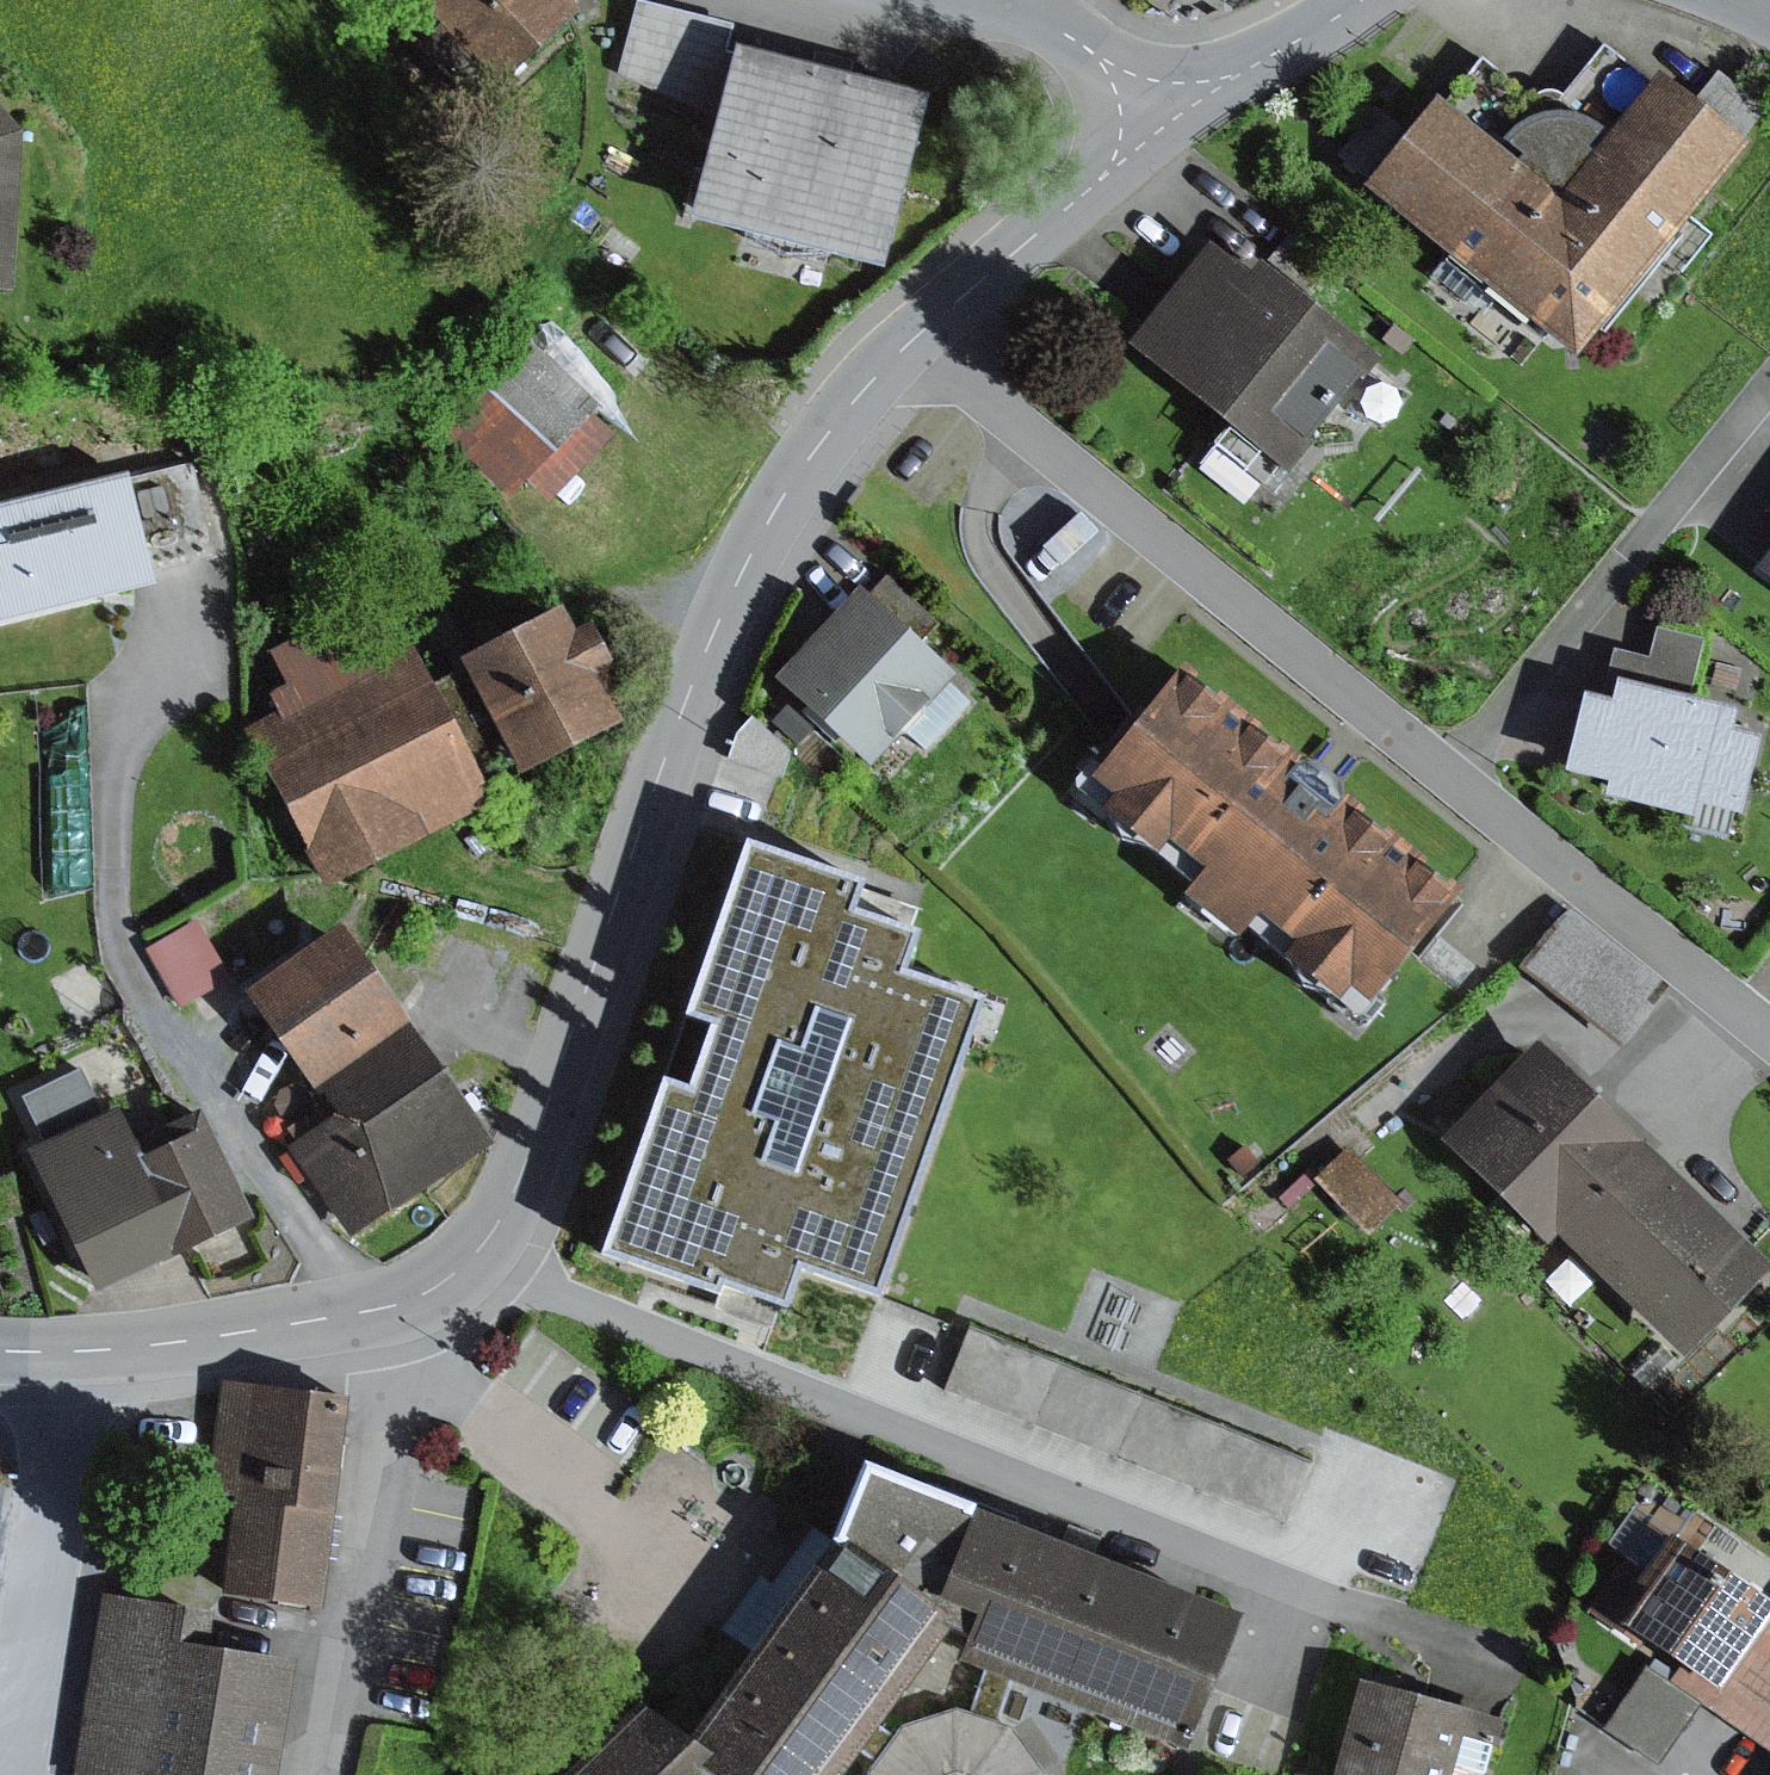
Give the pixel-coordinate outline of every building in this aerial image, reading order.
[(438,28),(416,48),(472,108),(574,14),(561,0),(412,0),(438,28)] [(713,117),(729,56),(722,54),(729,25),(635,1),(615,75),(713,117)] [(1366,183),(1361,189),(1571,358),(1741,149),(1737,146),(1689,107),(1653,78),(1649,83),(1602,45),(1548,112),(1479,56),(1439,107),(1432,101),(1405,135),(1366,183)] [(809,71),(730,52),(729,56),(713,117),(687,223),(881,272),(924,100),(847,81),(809,71)] [(814,52),(809,71),(847,81),(852,61),(814,52)] [(1716,72),(1689,107),(1737,146),(1765,111),(1716,72)] [(1366,183),(1405,135),(1374,109),(1334,157),(1366,183)] [(8,296),(19,135),(0,114),(0,295),(8,296)] [(1327,266),(1286,234),(1268,258),(1308,290),(1327,266)] [(1246,278),(1206,245),(1123,347),(1226,431),(1276,471),(1283,477),(1376,364),(1255,266),(1246,278)] [(521,338),(434,431),(509,501),(596,408),(521,338)] [(1276,471),(1226,431),(1211,449),(1262,489),(1276,471)] [(125,481),(148,574),(214,559),(192,465),(125,481)] [(0,508),(0,628),(152,591),(148,574),(125,481),(124,478),(0,508)] [(1751,573),(1769,587),(1769,548),(1751,573)] [(864,596),(857,589),(770,682),(867,771),(903,732),(925,752),(969,704),(948,684),(955,677),(920,646),(940,625),(885,574),(864,596)] [(431,686),(410,644),(377,661),(351,610),(267,653),(284,687),(266,696),(276,714),(243,731),(324,890),(493,805),(479,778),(510,762),(457,663),(461,661),(457,654),(444,660),(452,675),(431,686)] [(461,661),(457,663),(510,762),(518,778),(619,725),(596,680),(611,672),(587,627),(570,635),(557,611),(461,661)] [(1612,651),(1599,704),(1610,706),(1614,688),(1687,705),(1703,641),(1654,629),(1646,659),(1612,651)] [(1112,756),(1088,786),(1107,801),(1097,813),(1152,858),(1162,845),(1199,875),(1178,899),(1233,943),(1252,920),(1285,946),(1273,960),(1332,1008),(1345,992),(1361,1005),(1452,895),(1316,784),(1180,673),(1138,724),(1126,739),(1112,756)] [(1687,705),(1614,688),(1610,706),(1599,704),(1579,699),(1561,778),(1602,787),(1598,802),(1689,823),(1692,809),(1739,820),(1758,741),(1730,734),(1734,716),(1687,705)] [(789,754),(751,718),(734,733),(726,761),(780,781),(789,754)] [(860,890),(736,847),(674,1026),(703,1037),(682,1096),(656,1086),(594,1261),(712,1302),(715,1294),(780,1316),(794,1278),(873,1305),(977,1008),(898,981),(912,940),(850,918),(860,890)] [(1567,909),(1520,969),(1615,1042),(1661,983),(1567,909)] [(195,921),(144,950),(180,1010),(230,980),(195,921)] [(406,1030),(337,928),(240,996),(309,1095),(406,1030)] [(486,1148),(406,1030),(309,1095),(327,1122),(285,1149),(347,1241),(486,1148)] [(1533,1042),(1434,1144),(1543,1250),(1553,1239),(1681,1364),(1769,1273),(1769,1272),(1533,1042)] [(19,1098),(43,1147),(103,1119),(79,1069),(19,1098)] [(43,1147),(25,1156),(93,1297),(149,1270),(249,1222),(197,1114),(132,1145),(116,1112),(103,1119),(43,1147)] [(1399,1205),(1346,1147),(1311,1179),(1364,1237),(1399,1205)] [(1310,1465),(967,1331),(943,1394),(1285,1527),(1310,1465)] [(346,1399),(220,1383),(206,1497),(234,1500),(222,1596),(320,1608),(346,1399)] [(967,1515),(855,1471),(827,1545),(831,1547),(939,1624),(933,1633),(941,1638),(959,1647),(950,1671),(979,1683),(1008,1694),(1180,1763),(1234,1625),(966,1520),(967,1515)] [(1622,1564),(1586,1615),(1636,1650),(1640,1646),(1677,1672),(1669,1682),(1769,1752),(1769,1630),(1766,1627),(1769,1622),(1769,1610),(1670,1541),(1675,1533),(1634,1504),(1603,1547),(1641,1573),(1639,1576),(1622,1564)] [(831,1547),(793,1600),(684,1753),(704,1766),(698,1774),(843,1774),(858,1754),(878,1727),(941,1638),(933,1633),(939,1624),(831,1547)] [(101,1596),(73,1774),(275,1774),(293,1664),(204,1650),(210,1613),(101,1596)] [(1698,1706),(1643,1669),(1601,1731),(1656,1767),(1698,1706)] [(1355,1684),(1331,1774),(1485,1774),(1498,1723),(1399,1697),(1400,1679),(1365,1677),(1363,1686),(1355,1684)] [(878,1727),(858,1754),(872,1764),(865,1773),(865,1774),(1042,1774),(1009,1729),(998,1724),(1008,1694),(979,1683),(968,1714),(955,1709),(898,1728),(891,1736),(878,1727)] [(638,1711),(570,1774),(698,1774),(704,1766),(684,1753),(638,1711)]
